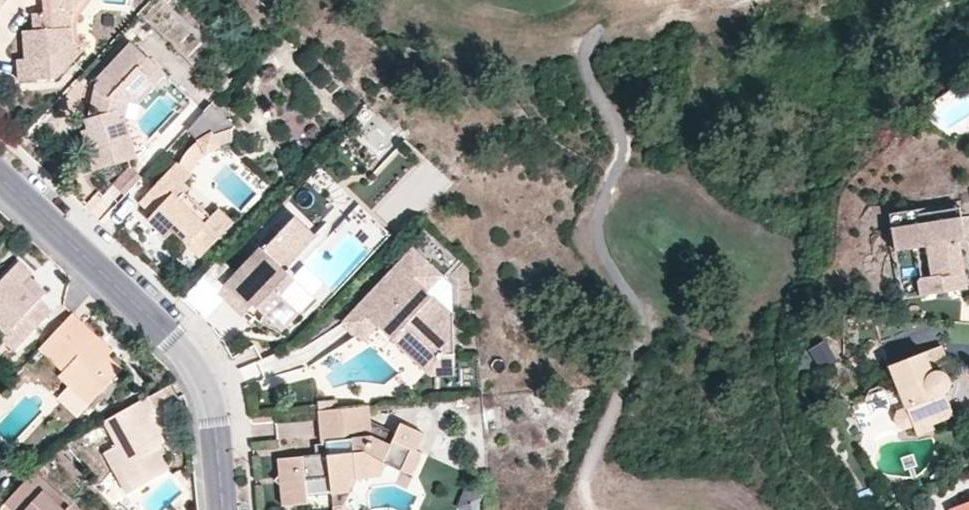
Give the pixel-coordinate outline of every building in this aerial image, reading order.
[(70,9),(78,0),(46,0),(46,11),(34,12),(35,28),(25,29),(27,58),(18,58),(20,79),(57,76),(81,51),(73,43),(70,9)] [(139,65),(148,58),(131,42),(97,77),(99,80),(94,85),(104,96),(113,98),(111,111),(99,114),(85,119),(88,129),(83,131),(95,171),(139,157),(126,114),(118,112),(121,100),(130,101),(140,105),(159,84),(139,65)] [(167,76),(148,58),(139,65),(159,84),(167,76)] [(113,98),(104,96),(99,114),(111,111),(113,98)] [(126,114),(130,101),(121,100),(118,112),(126,114)] [(218,148),(210,134),(196,141),(204,156),(218,148)] [(204,156),(196,141),(183,154),(176,167),(187,178),(194,164),(204,156)] [(114,183),(126,194),(144,175),(132,164),(114,183)] [(176,167),(174,165),(139,203),(152,215),(150,217),(145,221),(165,240),(171,233),(184,245),(183,246),(198,260),(231,224),(216,210),(203,224),(202,225),(187,211),(182,216),(171,206),(177,199),(187,189),(181,184),(187,178),(176,167)] [(186,205),(183,203),(181,201),(177,199),(171,206),(182,216),(187,211),(202,225),(203,224),(201,219),(199,217),(197,215),(194,212),(192,210),(188,207),(186,205)] [(891,226),(963,214),(961,204),(944,207),(944,202),(889,211),(891,226)] [(152,215),(139,203),(137,205),(150,217),(152,215)] [(283,228),(303,247),(321,229),(301,210),(283,228)] [(966,270),(960,238),(967,237),(963,214),(891,226),(895,248),(926,244),(931,274),(920,275),(917,279),(919,294),(961,288),(958,271),(966,270)] [(283,228),(269,244),(289,263),(303,247),(283,228)] [(267,310),(262,318),(264,319),(265,320),(267,320),(270,321),(272,322),(276,322),(278,323),(282,323),(286,323),(318,290),(287,262),(269,244),(267,242),(222,290),(243,309),(250,309),(257,301),(262,296),(270,305),(267,310)] [(364,340),(380,326),(392,312),(441,357),(455,356),(452,309),(434,294),(433,295),(430,290),(444,273),(414,247),(344,321),(364,340)] [(40,298),(24,282),(30,276),(33,273),(20,261),(0,282),(0,326),(7,332),(1,339),(18,355),(57,313),(40,298)] [(968,286),(966,270),(958,271),(961,288),(968,286)] [(432,290),(450,306),(464,290),(446,274),(432,290)] [(46,291),(30,276),(24,282),(40,298),(46,291)] [(257,301),(267,310),(270,305),(262,296),(257,301)] [(94,341),(99,335),(74,312),(39,348),(64,371),(59,376),(69,385),(89,404),(123,368),(108,355),(94,341)] [(392,312),(380,326),(394,337),(392,339),(433,375),(456,374),(455,356),(441,357),(392,312)] [(94,341),(108,355),(114,348),(99,335),(94,341)] [(946,362),(939,345),(888,365),(897,388),(904,407),(894,411),(891,418),(894,426),(901,428),(911,424),(928,418),(930,422),(952,414),(943,392),(944,392),(944,391),(945,391),(945,390),(946,390),(946,389),(947,388),(947,387),(948,387),(948,386),(948,385),(948,384),(948,383),(948,382),(948,381),(948,380),(948,379),(948,378),(947,378),(947,377),(947,376),(946,376),(946,375),(945,375),(945,374),(945,373),(944,373),(943,372),(942,372),(941,371),(940,371),(939,371),(931,371),(930,368),(946,362)] [(89,404),(69,385),(62,393),(81,411),(89,404)] [(149,394),(103,420),(116,443),(102,451),(113,470),(122,465),(134,488),(169,469),(162,454),(156,444),(161,441),(165,440),(150,412),(157,408),(149,394)] [(319,401),(320,410),(340,407),(338,398),(319,401)] [(371,405),(340,407),(320,410),(322,441),(327,440),(328,451),(279,456),(281,472),(276,478),(281,483),(283,505),(308,503),(307,479),(330,478),(333,492),(352,492),(360,478),(382,476),(388,464),(414,474),(423,453),(419,450),(426,434),(402,422),(397,432),(372,420),(371,405)] [(930,422),(928,418),(911,424),(915,434),(932,427),(930,422)] [(315,419),(277,420),(277,437),(315,436),(315,419)] [(156,444),(162,454),(167,451),(161,441),(156,444)] [(122,465),(113,470),(125,493),(134,488),(122,465)] [(4,501),(13,509),(76,509),(35,470),(4,501)]
